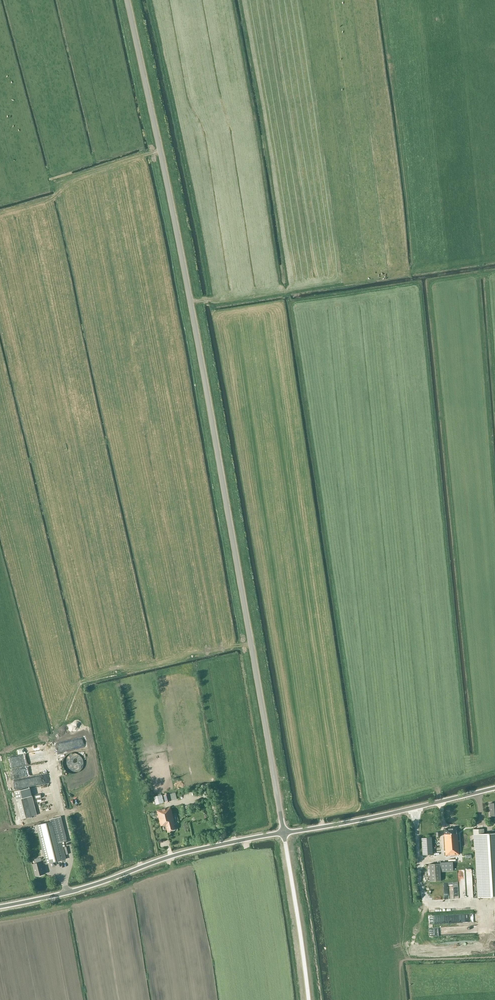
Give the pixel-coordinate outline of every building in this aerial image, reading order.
[(26,797),(16,799),(21,819),(31,816),(26,797)] [(174,822),(171,807),(157,811),(161,825),(166,824),(167,831),(175,829),(174,822)] [(66,859),(56,820),(36,825),(44,856),(40,857),(41,862),(32,864),(35,876),(45,874),(42,864),(46,863),(46,864),(66,859)] [(445,828),(444,829),(446,855),(459,854),(458,833),(457,833),(457,827),(445,828)] [(473,830),(474,849),(476,849),(479,897),(494,896),(494,833),(484,834),(484,829),(473,830)] [(433,854),(431,837),(422,838),(423,855),(433,854)] [(453,871),(452,862),(440,863),(441,872),(453,871)] [(440,881),(439,863),(429,864),(430,881),(440,881)]
